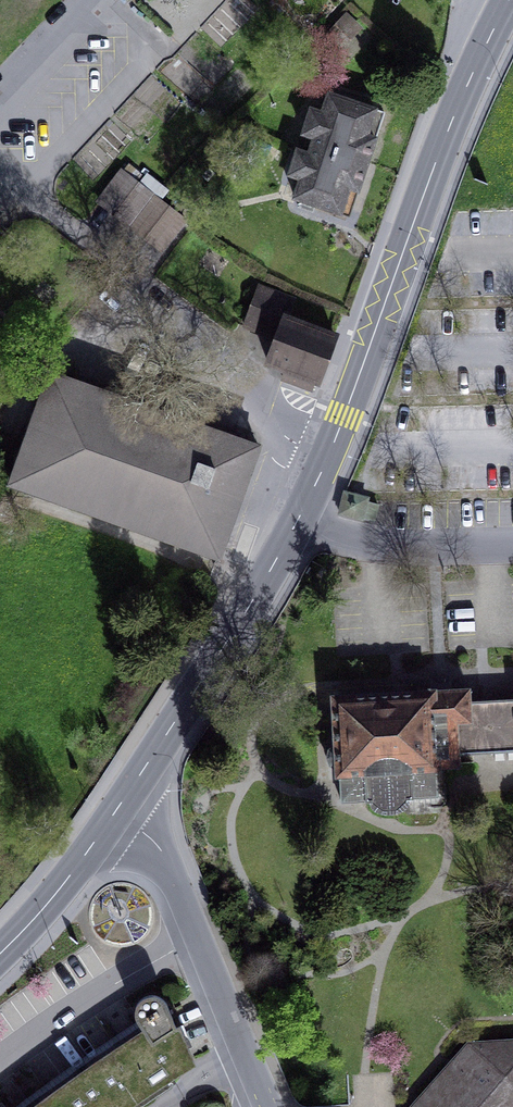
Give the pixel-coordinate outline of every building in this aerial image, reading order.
[(339,48),(358,28),(346,17),(327,37),(339,48)] [(315,139),(312,147),(367,165),(385,113),(330,95),(323,114),(312,111),(304,135),(315,139)] [(350,218),(367,165),(312,147),(310,155),(298,152),(290,176),(302,180),(295,199),(350,218)] [(102,203),(163,249),(184,222),(122,175),(102,203)] [(318,382),(335,337),(286,318),(293,301),(260,289),(249,320),(280,332),(277,340),(268,364),(286,370),(283,379),(299,385),(302,376),(315,381),(318,382)] [(249,320),(246,328),(277,340),(280,332),(249,320)] [(232,436),(51,372),(11,484),(219,557),(259,446),(255,444),(232,436)] [(299,385),(311,390),(315,381),(302,376),(299,385)] [(235,427),(232,436),(255,444),(256,435),(235,427)] [(345,492),(340,513),(362,519),(363,518),(365,509),(371,511),(373,504),(367,502),(368,498),(345,492)] [(363,518),(374,520),(378,505),(373,504),(371,511),(365,509),(363,518)] [(448,691),(452,691),(451,680),(431,681),(432,692),(437,691),(448,691)] [(470,701),(469,690),(452,691),(448,691),(437,691),(432,692),(362,694),(362,696),(335,698),(337,744),(330,749),(327,757),(330,765),(337,769),(337,774),(339,774),(341,803),(365,801),(365,803),(371,803),(379,811),(390,814),(401,810),(408,800),(413,800),(413,798),(438,797),(436,767),(458,766),(458,755),(512,752),(512,699),(470,701)] [(190,1062),(167,1004),(156,996),(143,998),(138,1004),(136,1013),(137,1019),(138,1021),(146,1033),(138,1038),(81,1077),(40,1106),(123,1106),(190,1062)] [(81,1077),(138,1038),(146,1033),(138,1021),(131,1026),(73,1065),(17,1106),(40,1106),(81,1077)] [(468,1043),(417,1101),(417,1106),(467,1106),(467,1098),(512,1095),(512,1106),(512,1040),(468,1043)] [(512,1106),(512,1095),(467,1098),(467,1106),(512,1106)]
